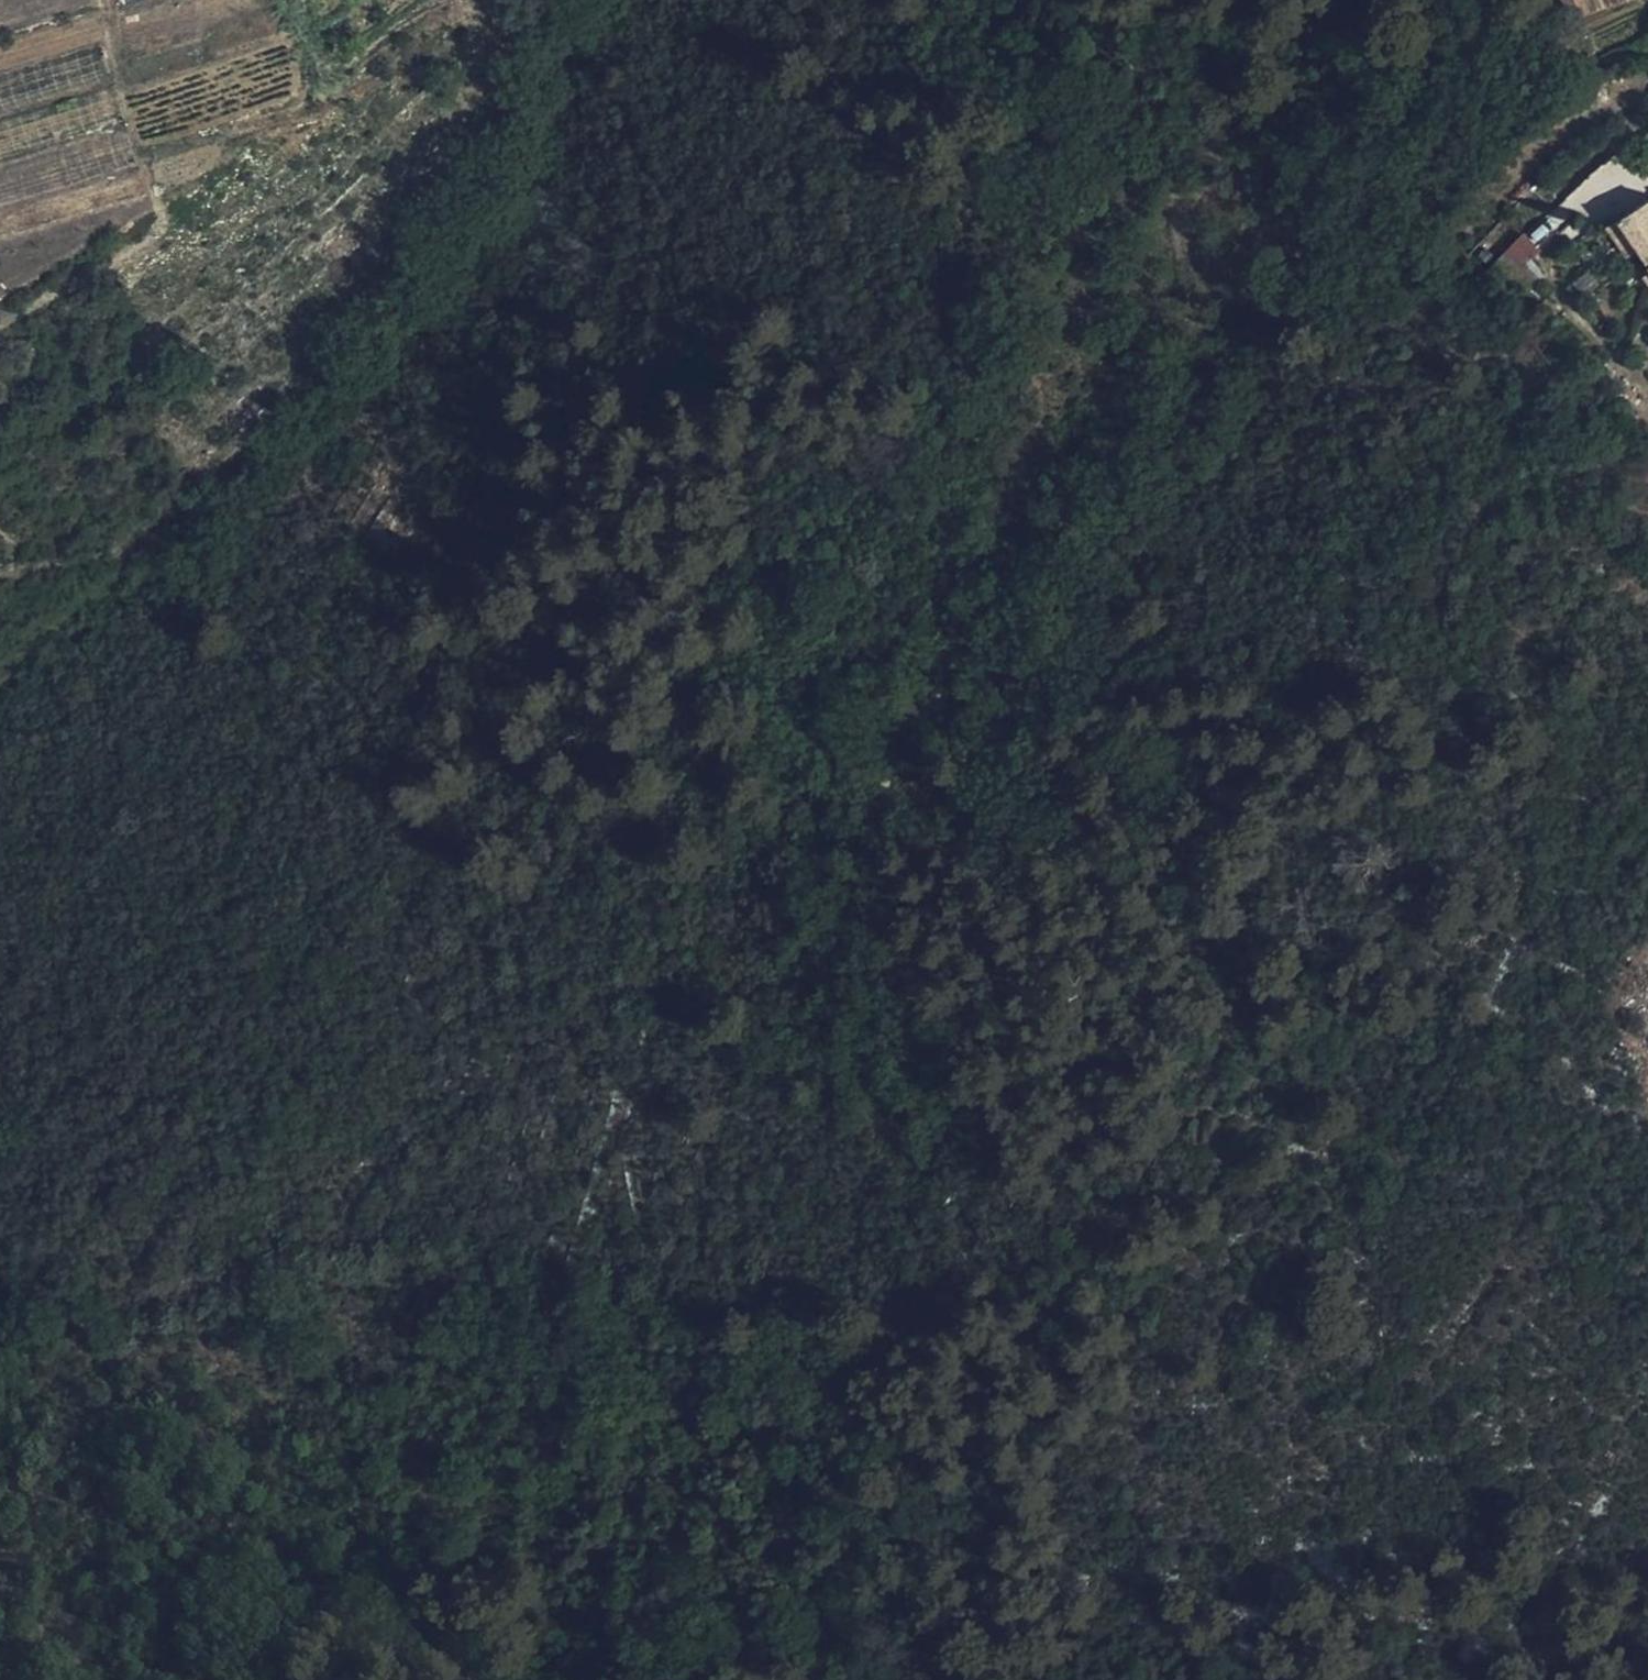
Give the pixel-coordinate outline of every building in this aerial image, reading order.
[(1609,0),(1563,0),(1575,21),(1610,1),(1609,0)] [(1647,258),(1647,199),(1621,216),(1642,248),(1647,258)] [(1642,248),(1621,216),(1609,224),(1630,256),(1642,248)] [(1497,263),(1513,276),(1538,255),(1543,250),(1527,232),(1497,263)] [(1538,255),(1513,276),(1531,290),(1550,270),(1538,255)]
